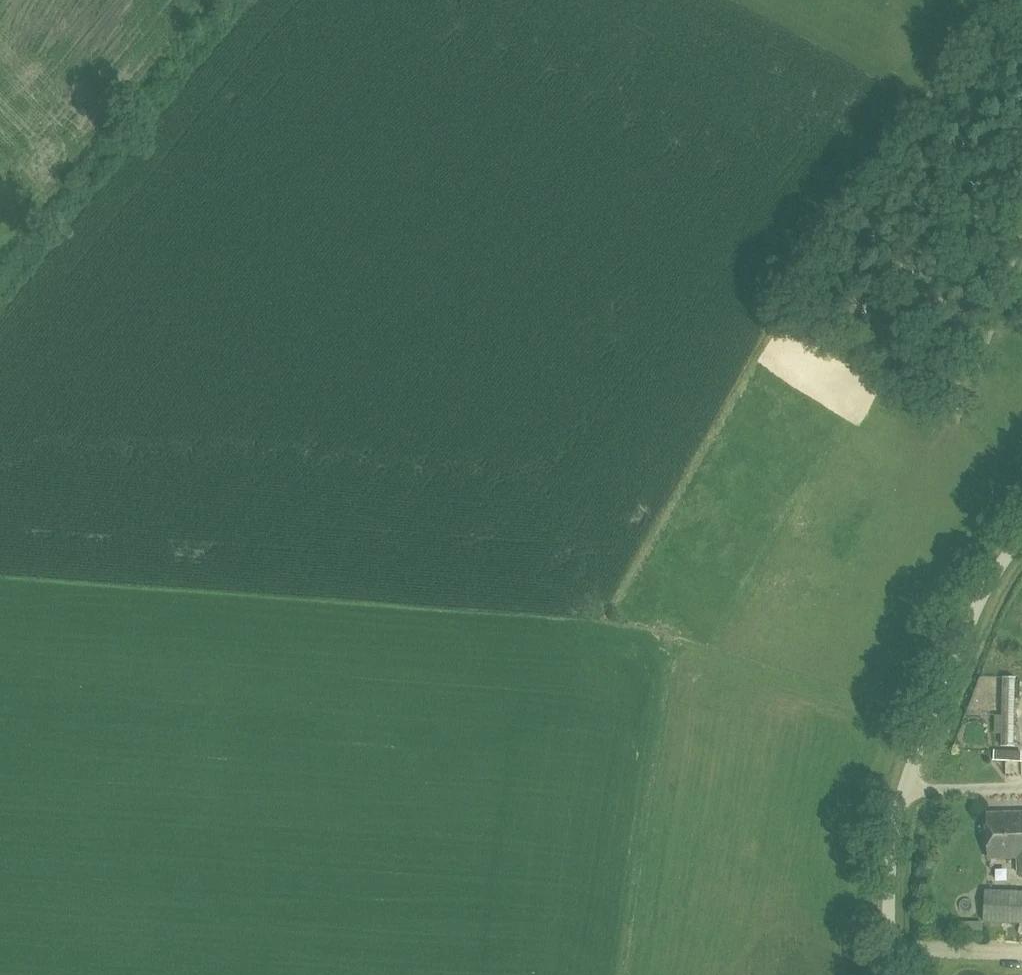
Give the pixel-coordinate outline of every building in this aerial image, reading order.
[(1013,675),(1013,744),(1021,744),(1021,675),(1013,675)] [(1021,761),(1021,750),(994,749),(994,760),(1021,761)] [(986,813),(988,858),(1016,857),(1016,873),(1021,873),(1021,811),(986,813)] [(984,889),(983,922),(1003,923),(1021,924),(1021,890),(984,889)]
